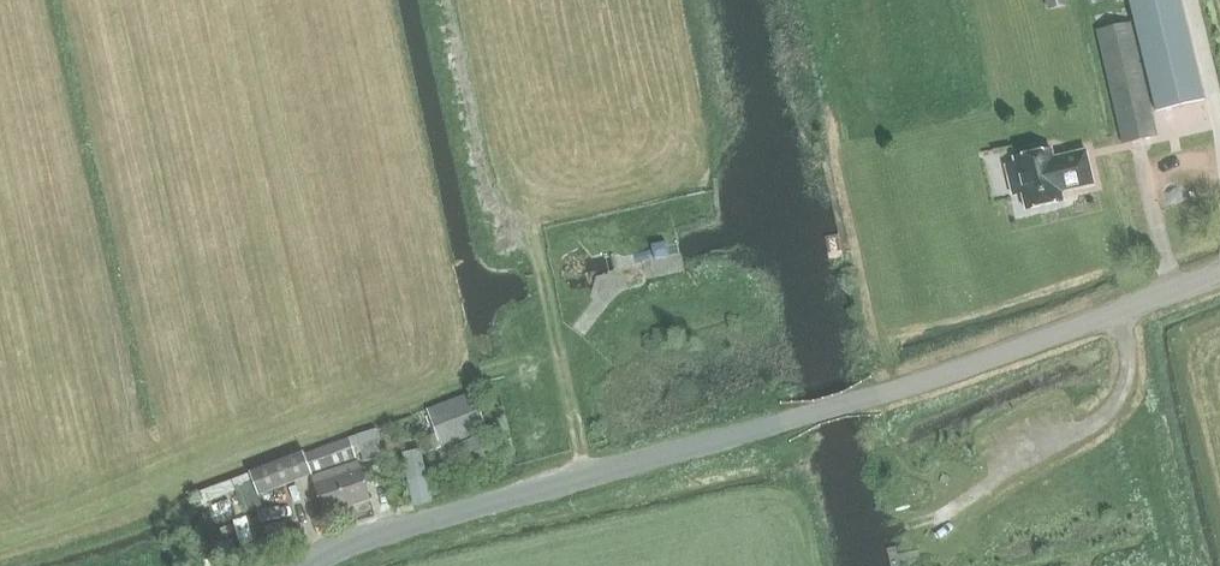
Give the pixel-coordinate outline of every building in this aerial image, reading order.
[(1066,9),(1064,0),(1043,0),(1046,13),(1066,9)] [(1156,113),(1206,101),(1182,0),(1129,0),(1156,113)] [(1121,145),(1155,137),(1129,24),(1095,32),(1121,145)] [(1025,210),(1062,201),(1060,192),(1093,184),(1085,151),(1052,158),(1050,149),(1013,158),(1025,210)] [(668,256),(665,242),(650,245),(653,259),(668,256)] [(486,430),(471,392),(425,409),(434,433),(421,438),(426,452),(486,430)] [(382,456),(375,429),(303,454),(302,451),(248,472),(249,474),(197,492),(201,504),(253,484),(258,495),(312,474),(356,458),(355,455),(360,453),(363,462),(382,456)] [(495,457),(487,433),(455,443),(463,467),(495,457)] [(326,516),(370,502),(357,462),(313,476),(326,516)]
